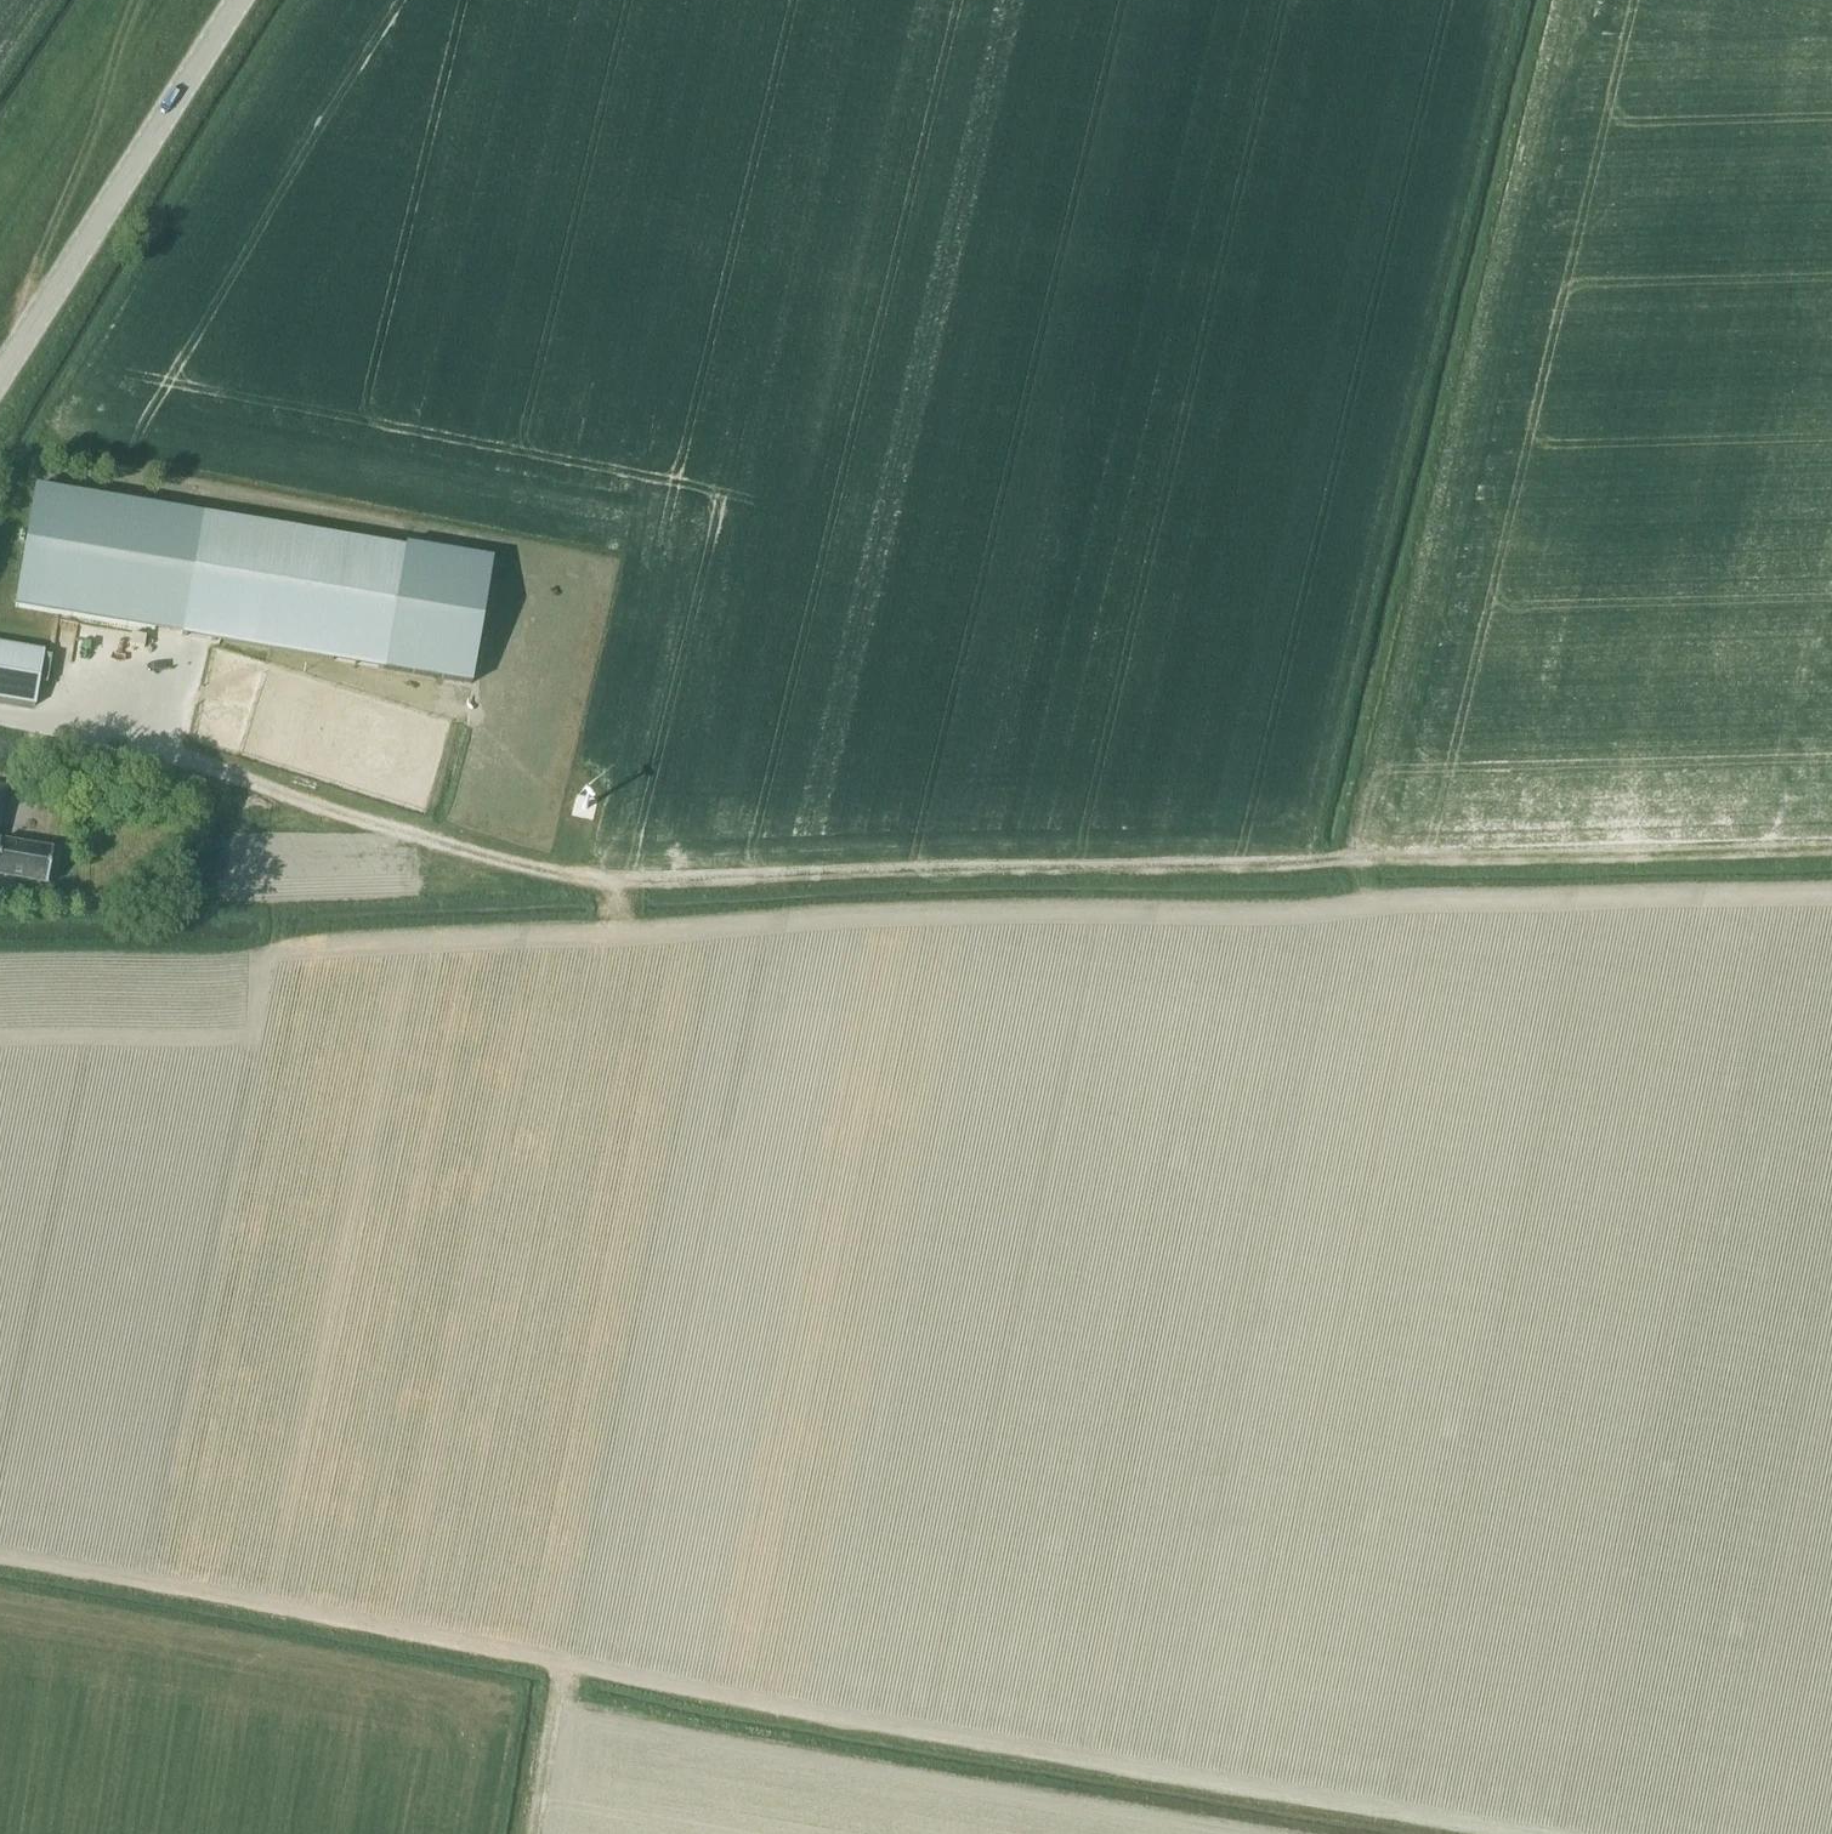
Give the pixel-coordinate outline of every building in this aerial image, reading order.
[(14,608),(385,671),(406,549),(34,487),(14,608)] [(52,656),(44,655),(44,652),(0,644),(0,699),(35,705),(39,682),(47,683),(52,656)] [(45,886),(51,851),(0,842),(0,878),(45,886)]
